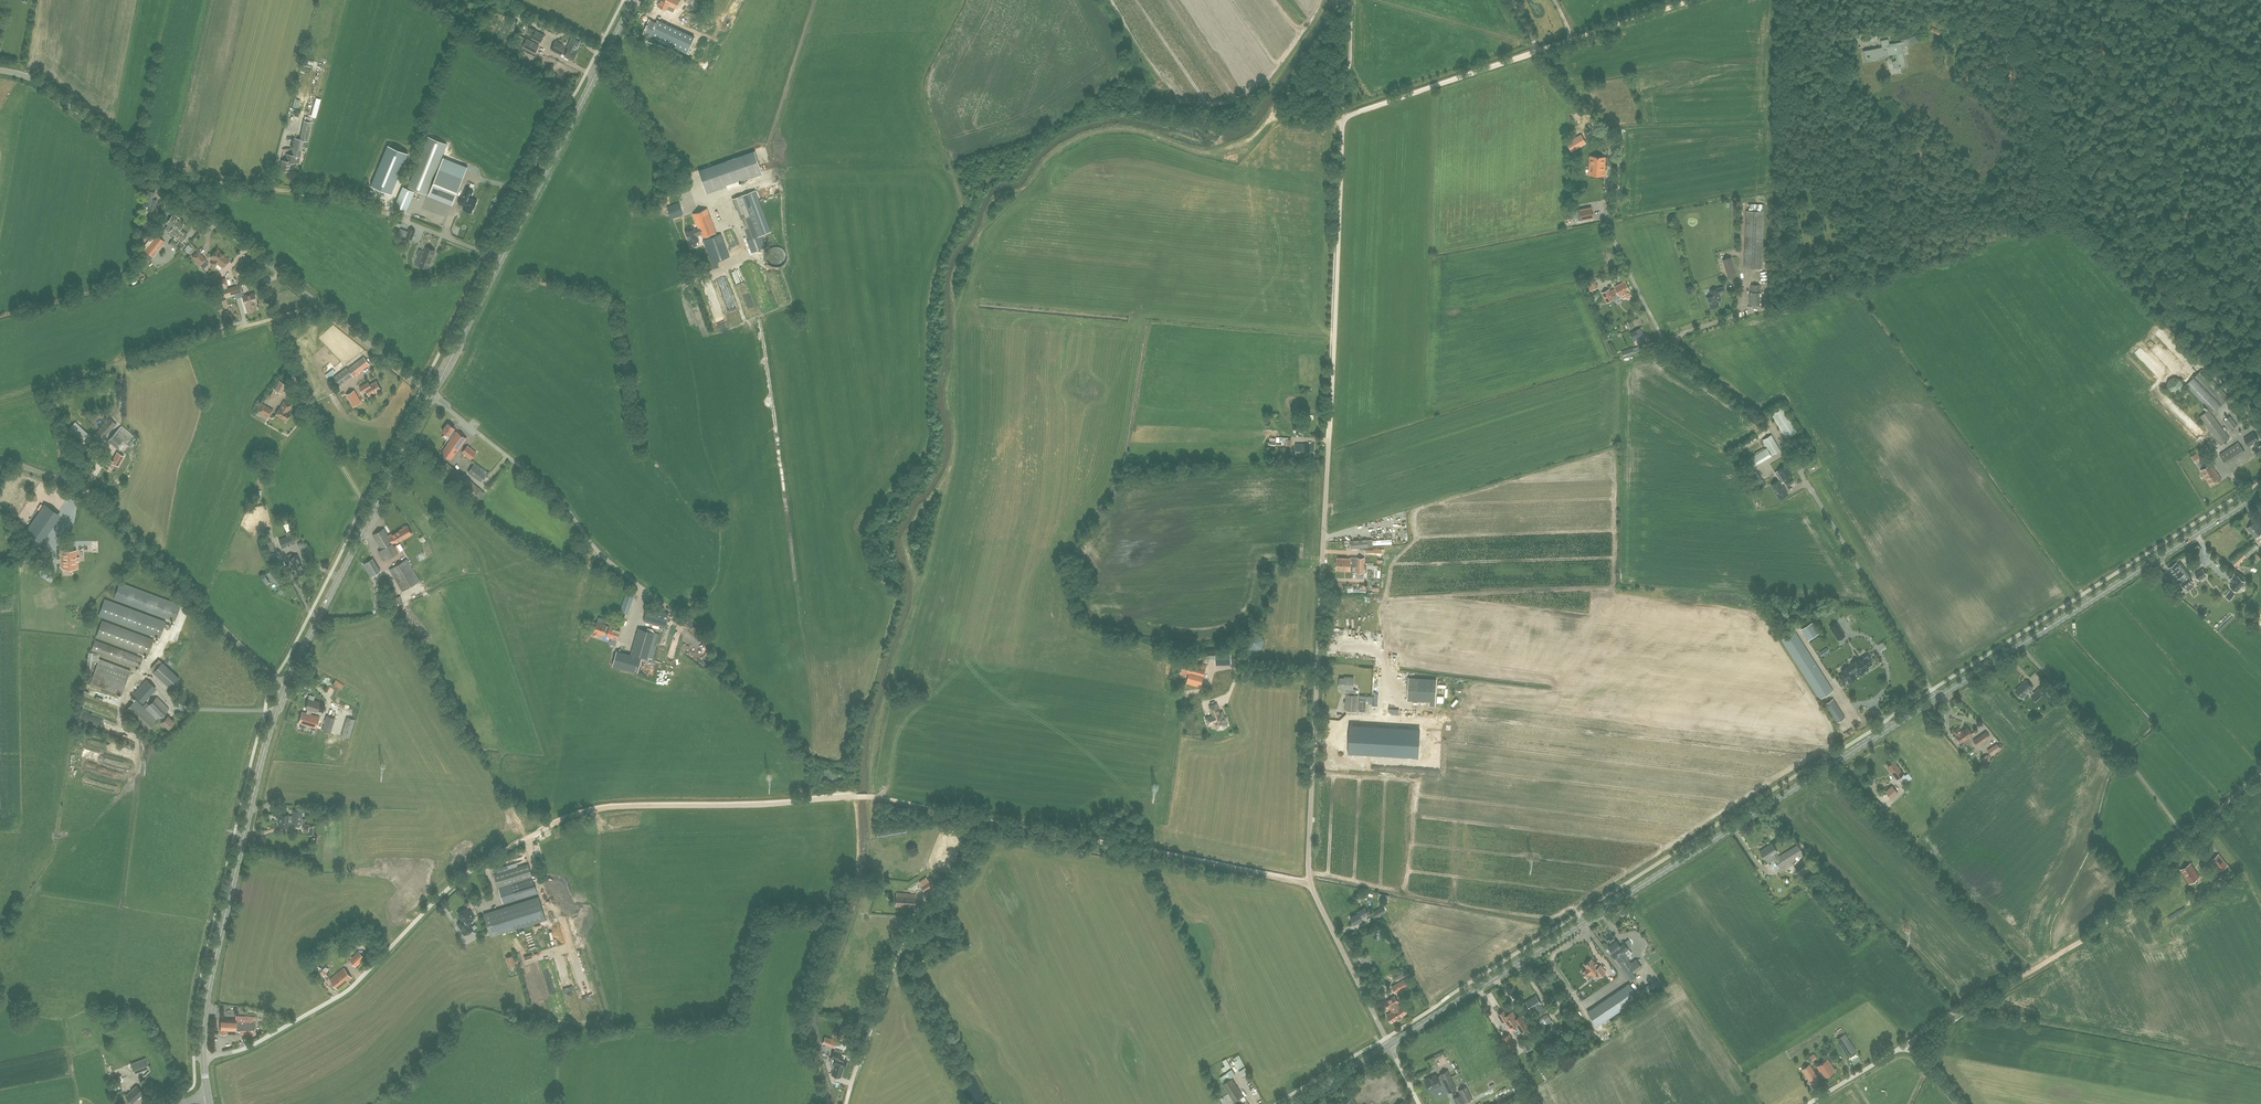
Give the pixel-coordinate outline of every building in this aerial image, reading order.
[(658,4),(661,6),(664,7),(667,8),(668,8),(670,5),(675,7),(676,7),(679,0),(660,0),(658,4)] [(651,20),(644,34),(686,53),(692,42),(666,30),(669,25),(658,21),(657,23),(651,20)] [(544,35),(535,31),(532,38),(540,43),(544,35)] [(1910,44),(1919,40),(1917,35),(1909,38),(1901,40),(1901,42),(1890,44),(1889,39),(1881,40),(1883,47),(1864,51),(1866,60),(1874,58),(1895,54),(1896,61),(1893,62),(1894,68),(1899,68),(1905,65),(1901,44),(1904,44),(1904,45),(1910,44)] [(561,55),(562,53),(565,55),(564,56),(573,60),(573,59),(574,59),(575,58),(576,56),(576,55),(576,54),(577,51),(576,50),(580,42),(571,38),(566,48),(568,49),(567,50),(564,49),(565,46),(555,41),(551,50),(561,55)] [(535,53),(539,45),(526,39),(522,47),(535,53)] [(316,104),(312,117),(317,118),(321,105),(316,104)] [(300,158),(304,141),(309,142),(313,123),(314,124),(315,118),(312,118),(312,119),(305,118),(300,140),(294,139),(292,149),(293,149),(292,157),(288,156),(287,161),(282,161),(281,170),(289,171),(289,163),(294,164),(295,157),(300,158)] [(428,136),(408,187),(427,194),(447,144),(428,136)] [(1571,151),(1582,145),(1578,137),(1567,143),(1571,151)] [(391,194),(408,153),(388,145),(371,185),(391,194)] [(699,171),(706,192),(726,185),(728,190),(740,186),(738,181),(762,173),(755,152),(699,171)] [(1604,176),(1604,167),(1605,157),(1591,156),(1589,175),(1604,176)] [(463,178),(458,176),(462,165),(443,157),(428,195),(452,205),(463,178)] [(406,212),(415,191),(403,186),(394,207),(406,212)] [(468,200),(469,197),(470,198),(473,190),(474,188),(469,186),(468,188),(466,187),(462,197),(468,200)] [(154,211),(157,200),(153,199),(155,192),(147,190),(145,199),(144,198),(143,204),(149,206),(148,209),(154,211)] [(756,220),(746,194),(734,199),(743,225),(756,220)] [(468,200),(462,197),(461,197),(458,204),(464,206),(463,209),(471,212),(474,205),(475,206),(477,201),(470,198),(469,197),(468,200)] [(676,217),(683,215),(679,203),(667,207),(671,219),(673,218),(674,220),(676,220),(676,217)] [(1761,269),(1763,212),(1764,204),(1749,204),(1749,211),(1747,211),(1744,268),(1761,269)] [(1579,221),(1593,218),(1591,207),(1577,210),(1579,221)] [(716,232),(709,214),(707,208),(693,214),(698,229),(694,230),(694,228),(685,232),(690,244),(692,243),(694,247),(700,245),(698,241),(696,235),(700,233),(702,237),(704,237),(705,239),(703,240),(711,263),(713,268),(719,266),(718,261),(729,257),(720,234),(717,235),(716,232)] [(174,236),(180,228),(183,225),(179,221),(179,222),(172,216),(166,223),(172,228),(169,232),(174,236)] [(147,217),(141,229),(145,231),(147,227),(145,227),(149,218),(147,217)] [(180,228),(174,236),(182,241),(187,234),(180,228)] [(410,228),(406,237),(411,239),(415,231),(410,228)] [(133,266),(141,271),(164,241),(157,235),(133,266)] [(761,235),(749,240),(747,240),(752,252),(766,247),(761,235)] [(177,250),(179,246),(172,240),(169,244),(177,250)] [(190,253),(194,249),(190,245),(186,249),(190,253)] [(787,258),(787,256),(787,255),(787,253),(787,251),(786,250),(785,249),(784,248),(782,247),(781,246),(779,246),(777,245),(776,246),(774,246),(772,247),(771,248),(770,249),(769,250),(768,252),(767,253),(767,255),(767,257),(767,258),(768,260),(769,261),(770,263),(771,264),(772,265),(774,265),(776,266),(777,266),(779,266),(781,265),(782,265),(784,264),(785,263),(786,261),(787,260),(787,258)] [(419,250),(416,256),(422,258),(419,265),(428,268),(435,251),(426,247),(424,252),(419,250)] [(216,262),(222,255),(220,253),(221,253),(217,249),(210,257),(213,260),(211,264),(214,267),(217,263),(216,262)] [(205,260),(198,251),(192,256),(199,265),(205,260)] [(228,260),(222,255),(216,262),(217,263),(222,268),(228,260)] [(1723,260),(1729,278),(1737,276),(1731,257),(1723,260)] [(219,287),(227,285),(225,278),(217,280),(219,287)] [(755,283),(758,292),(765,290),(761,281),(755,283)] [(1587,285),(1590,291),(1598,287),(1595,281),(1587,285)] [(1632,295),(1630,291),(1625,281),(1615,287),(1616,289),(1610,291),(1609,289),(1602,293),(1607,302),(1614,299),(1613,297),(1618,294),(1619,296),(1622,295),(1624,299),(1632,295)] [(1751,284),(1750,305),(1759,305),(1760,285),(1751,284)] [(239,285),(219,291),(221,297),(241,291),(239,285)] [(1716,296),(1719,295),(1717,288),(1710,291),(1712,296),(1708,297),(1711,308),(1719,305),(1716,296)] [(244,304),(245,304),(253,302),(256,301),(255,298),(256,297),(255,295),(254,294),(254,293),(242,296),(244,304)] [(245,304),(247,312),(250,311),(251,312),(254,311),(254,310),(255,310),(253,302),(245,304)] [(1639,344),(1646,340),(1640,328),(1630,333),(1634,341),(1637,340),(1639,344)] [(2154,352),(2157,350),(2152,341),(2149,344),(2154,352)] [(1623,357),(1634,353),(1633,348),(1621,352),(1623,357)] [(346,367),(334,376),(341,385),(353,376),(354,377),(369,364),(363,357),(348,369),(346,367)] [(2205,366),(2201,359),(2186,366),(2190,373),(2205,366)] [(2213,413),(2229,397),(2202,369),(2186,385),(2213,413)] [(2182,386),(2183,385),(2182,384),(2182,383),(2182,382),(2181,381),(2181,380),(2180,379),(2179,378),(2178,378),(2177,378),(2177,377),(2176,377),(2175,377),(2174,377),(2173,377),(2172,377),(2172,378),(2171,378),(2170,378),(2169,379),(2168,380),(2168,381),(2167,382),(2167,383),(2167,384),(2166,384),(2166,385),(2166,386),(2167,386),(2167,387),(2167,388),(2168,389),(2168,390),(2169,391),(2170,392),(2171,392),(2172,393),(2173,393),(2174,393),(2175,393),(2176,393),(2177,393),(2178,392),(2179,392),(2180,391),(2181,390),(2181,389),(2182,388),(2182,387),(2182,386)] [(274,390),(281,394),(286,384),(279,381),(274,390)] [(369,395),(380,388),(376,381),(369,384),(367,382),(359,386),(362,392),(366,389),(369,395)] [(354,389),(346,394),(353,406),(361,401),(354,389)] [(286,411),(287,409),(288,410),(291,405),(284,401),(280,408),(280,407),(276,414),(286,420),(290,413),(286,411)] [(269,417),(272,410),(262,404),(258,411),(269,417)] [(1786,438),(1798,431),(1783,408),(1772,414),(1786,438)] [(2199,417),(2206,427),(2220,446),(2230,439),(2209,410),(2199,417)] [(2235,435),(2240,431),(2237,426),(2237,425),(2230,416),(2223,421),(2230,430),(2231,430),(2235,435)] [(2185,421),(2190,427),(2195,423),(2189,417),(2185,421)] [(98,444),(116,424),(110,418),(91,437),(98,444)] [(81,441),(88,433),(75,422),(68,430),(81,441)] [(451,460),(466,438),(457,431),(456,432),(453,430),(455,428),(448,423),(442,431),(449,436),(448,436),(451,439),(442,453),(451,460)] [(119,451),(133,436),(121,426),(108,440),(119,451)] [(2194,427),(2190,431),(2200,439),(2204,435),(2194,427)] [(2259,440),(2254,432),(2244,439),(2249,446),(2254,443),(2256,447),(2254,448),(2259,455),(2260,454),(2260,439),(2259,440)] [(1755,465),(1772,455),(1780,450),(1771,435),(1763,440),(1767,448),(1750,458),(1755,465)] [(1794,449),(1800,445),(1797,441),(1791,445),(1794,449)] [(2244,452),(2238,442),(2220,454),(2226,464),(2244,452)] [(1314,456),(1314,444),(1296,444),(1296,456),(1314,456)] [(471,459),(476,452),(467,445),(462,452),(471,459)] [(1281,452),(1280,462),(1288,463),(1290,449),(1276,447),(1276,452),(1277,452),(1276,456),(1280,456),(1281,452)] [(118,466),(124,456),(117,452),(112,460),(108,458),(103,467),(110,471),(114,464),(118,466)] [(1786,491),(1784,488),(1781,483),(1784,482),(1795,476),(1794,473),(1795,472),(1792,467),(1791,468),(1786,459),(1774,466),(1782,479),(1780,480),(1772,485),(1773,487),(1773,488),(1779,499),(1787,494),(1785,491),(1786,491)] [(485,493),(481,489),(465,474),(463,477),(447,463),(441,470),(477,502),(485,493)] [(2211,464),(2205,468),(2201,471),(2209,483),(2215,480),(2217,482),(2221,479),(2218,475),(2211,464)] [(482,482),(487,474),(473,465),(468,472),(482,482)] [(1756,484),(1762,480),(1756,471),(1749,475),(1756,484)] [(57,513),(44,504),(25,531),(38,540),(57,513)] [(2260,533),(2260,528),(2255,521),(2247,528),(2255,538),(2260,533)] [(398,553),(393,543),(395,541),(396,543),(404,538),(405,538),(412,534),(407,526),(406,526),(405,526),(403,527),(403,528),(400,530),(400,531),(392,535),(391,534),(388,535),(384,528),(373,534),(381,549),(379,551),(385,561),(398,553)] [(264,531),(271,557),(277,555),(271,529),(264,531)] [(282,548),(295,542),(292,534),(279,540),(282,548)] [(1368,541),(1367,539),(1365,540),(1351,541),(1352,548),(1368,547),(1368,546),(1373,545),(1372,540),(1368,541)] [(2247,558),(2258,547),(2253,542),(2242,552),(2247,558)] [(62,568),(77,568),(76,551),(62,551),(62,568)] [(2235,566),(2246,557),(2241,552),(2233,560),(2231,559),(2230,560),(2235,566)] [(298,576),(299,575),(299,576),(302,575),(301,574),(304,573),(300,564),(302,563),(297,554),(288,559),(295,573),(296,573),(298,576)] [(1350,557),(1350,559),(1337,558),(1337,562),(1336,570),(1350,571),(1353,571),(1353,567),(1357,567),(1356,572),(1363,573),(1364,565),(1364,558),(1357,558),(1357,557),(1350,557)] [(371,577),(380,571),(373,558),(363,563),(371,577)] [(402,591),(420,581),(407,559),(389,569),(402,591)] [(2177,563),(2169,568),(2176,579),(2179,577),(2183,582),(2181,583),(2184,588),(2192,582),(2189,577),(2188,578),(2187,576),(2184,578),(2182,575),(2184,573),(2182,571),(2185,569),(2181,562),(2178,564),(2177,563)] [(2207,574),(2203,569),(2195,574),(2199,580),(2207,574)] [(2244,582),(2238,577),(2235,573),(2230,579),(2233,583),(2230,586),(2236,591),(2244,582)] [(180,605),(120,582),(113,599),(174,621),(180,605)] [(628,614),(634,596),(627,593),(620,611),(628,614)] [(104,599),(98,616),(159,638),(165,622),(104,599)] [(665,626),(669,613),(647,607),(643,620),(665,626)] [(147,656),(153,640),(102,621),(96,637),(147,656)] [(607,635),(610,626),(597,622),(594,631),(595,631),(593,635),(598,637),(600,633),(607,635)] [(1808,640),(1820,633),(1813,622),(1801,630),(1808,640)] [(1838,640),(1841,638),(1845,635),(1841,630),(1837,623),(1830,627),(1838,640)] [(620,630),(610,626),(607,635),(606,636),(617,640),(620,630)] [(641,629),(633,654),(646,658),(654,633),(641,629)] [(1783,640),(1795,659),(1821,698),(1831,692),(1793,633),(1783,640)] [(1263,643),(1263,642),(1263,641),(1263,640),(1262,639),(1262,638),(1261,637),(1261,636),(1260,636),(1259,635),(1258,635),(1257,634),(1256,634),(1255,634),(1254,634),(1253,634),(1252,634),(1251,634),(1251,635),(1250,635),(1249,635),(1249,636),(1248,636),(1248,637),(1247,638),(1246,639),(1246,640),(1246,641),(1246,642),(1246,643),(1246,644),(1246,645),(1246,646),(1247,647),(1247,648),(1248,648),(1248,649),(1249,650),(1250,650),(1251,651),(1252,651),(1253,651),(1254,652),(1255,652),(1256,651),(1257,651),(1258,651),(1259,650),(1260,649),(1261,649),(1261,648),(1262,648),(1262,647),(1262,646),(1263,646),(1263,645),(1263,644),(1263,643)] [(95,640),(91,651),(139,668),(142,658),(95,640)] [(607,640),(603,655),(613,658),(616,647),(614,646),(615,643),(607,640)] [(1231,652),(1215,652),(1216,649),(1206,650),(1206,659),(1215,659),(1215,665),(1232,664),(1231,652)] [(1849,667),(1849,666),(1842,671),(1843,673),(1839,676),(1843,682),(1847,679),(1849,682),(1856,677),(1853,673),(1856,672),(1858,674),(1866,669),(1865,668),(1868,667),(1869,668),(1872,665),(1872,664),(1869,659),(1871,658),(1868,653),(1862,657),(1863,659),(1860,660),(1859,659),(1851,664),(1852,665),(1849,667)] [(90,683),(121,695),(130,671),(99,659),(90,683)] [(153,672),(169,687),(170,686),(178,677),(173,673),(162,662),(159,659),(152,667),(151,671),(153,672)] [(1200,687),(1206,666),(1184,660),(1180,674),(1188,676),(1186,683),(1200,687)] [(1357,711),(1358,695),(1356,695),(1356,689),(1353,689),(1354,678),(1344,677),(1344,678),(1340,678),(1339,687),(1344,688),(1344,689),(1347,689),(1345,710),(1357,711)] [(1436,679),(1409,677),(1407,700),(1429,701),(1429,705),(1435,706),(1436,679)] [(141,701),(154,687),(146,679),(133,694),(141,701)] [(332,684),(340,690),(344,686),(336,680),(332,684)] [(2031,695),(2034,693),(2031,690),(2033,687),(2026,680),(2016,690),(2023,697),(2028,692),(2031,695)] [(2034,693),(2031,695),(2031,696),(2036,701),(2045,693),(2039,688),(2034,693)] [(168,728),(174,722),(167,716),(166,717),(164,714),(169,709),(157,697),(145,709),(135,699),(124,712),(145,732),(159,718),(160,719),(161,717),(164,720),(162,722),(168,728)] [(1837,723),(1845,718),(1833,698),(1825,704),(1837,723)] [(317,712),(320,702),(313,700),(313,701),(308,699),(306,708),(307,709),(306,713),(302,712),(299,723),(316,728),(319,717),(311,714),(312,710),(317,712)] [(1224,727),(1225,726),(1227,725),(1222,712),(1220,713),(1216,704),(1209,707),(1212,714),(1205,718),(1208,726),(1216,723),(1218,729),(1220,728),(1221,729),(1222,729),(1223,728),(1224,727)] [(335,734),(338,721),(334,720),(335,718),(326,716),(322,730),(335,734)] [(349,738),(355,719),(347,717),(341,736),(349,738)] [(1849,741),(1858,736),(1851,724),(1842,730),(1849,741)] [(1351,753),(1352,753),(1418,757),(1420,729),(1357,726),(1357,731),(1352,731),(1351,753)] [(1967,728),(1961,732),(1958,728),(1953,731),(1956,735),(1956,736),(1960,743),(1972,734),(1967,728)] [(1977,746),(1989,737),(1986,732),(1973,741),(1977,746)] [(2000,749),(1997,744),(1988,750),(1991,756),(2000,749)] [(1986,755),(1981,759),(1985,763),(1990,760),(1986,755)] [(1899,768),(1893,761),(1892,762),(1891,761),(1889,763),(1888,764),(1887,765),(1889,768),(1888,770),(1891,774),(1893,773),(1896,778),(1898,776),(1903,783),(1907,780),(1903,773),(1899,768)] [(1885,791),(1891,798),(1897,792),(1892,785),(1885,791)] [(293,811),(293,816),(293,820),(292,820),(292,824),(294,824),(294,827),(299,828),(299,827),(301,827),(301,824),(304,825),(305,819),(301,818),(302,811),(293,811)] [(293,816),(288,816),(289,815),(279,814),(278,826),(288,827),(288,820),(292,820),(293,820),(293,816)] [(1779,868),(1803,853),(1798,845),(1779,857),(1776,853),(1777,852),(1772,844),(1760,851),(1765,860),(1772,855),(1775,860),(1774,860),(1779,868)] [(2212,860),(2221,870),(2227,865),(2219,854),(2212,860)] [(1812,867),(1806,858),(1795,866),(1800,875),(1812,867)] [(2189,884),(2199,877),(2191,863),(2180,870),(2189,884)] [(528,864),(494,874),(498,887),(532,876),(528,864)] [(2217,884),(2224,881),(2223,879),(2224,878),(2220,871),(2208,878),(2212,885),(2216,883),(2217,884)] [(533,878),(512,884),(499,889),(504,903),(537,892),(533,878)] [(935,885),(930,878),(927,880),(928,882),(921,887),(925,892),(929,889),(928,889),(931,887),(931,888),(935,885)] [(915,908),(916,894),(896,893),(895,907),(915,908)] [(509,906),(489,912),(484,914),(491,935),(520,927),(520,926),(545,919),(539,898),(509,907),(509,906)] [(465,924),(469,922),(473,919),(473,918),(475,917),(471,911),(468,912),(466,908),(465,909),(464,909),(461,910),(461,911),(458,913),(463,921),(465,924)] [(1350,918),(1353,924),(1362,920),(1360,918),(1368,914),(1365,908),(1357,912),(1358,914),(1350,918)] [(1382,908),(1372,914),(1374,918),(1385,913),(1382,908)] [(469,923),(469,922),(465,924),(463,921),(458,924),(459,925),(459,926),(461,929),(462,929),(465,934),(473,929),(470,924),(470,925),(469,923)] [(1620,965),(1621,965),(1628,959),(1629,958),(1624,952),(1632,945),(1628,940),(1620,946),(1616,941),(1615,941),(1613,939),(1609,942),(1611,944),(1608,947),(1612,952),(1611,953),(1620,965)] [(362,949),(359,952),(365,958),(367,955),(362,949)] [(365,958),(359,952),(359,951),(349,960),(356,967),(365,958)] [(508,966),(515,964),(513,954),(505,956),(508,966)] [(1362,966),(1369,963),(1365,955),(1362,956),(1359,957),(1360,957),(1359,958),(1362,966)] [(1592,959),(1585,965),(1587,968),(1585,969),(1582,971),(1582,972),(1586,976),(1586,977),(1589,974),(1591,973),(1592,972),(1593,973),(1595,976),(1597,974),(1599,977),(1606,972),(1601,965),(1598,968),(1596,965),(1597,965),(1595,962),(1594,962),(1592,959)] [(1628,959),(1621,965),(1632,980),(1636,977),(1633,973),(1642,967),(1636,960),(1631,964),(1628,959)] [(337,989),(352,978),(344,968),(329,979),(337,989)] [(1397,982),(1405,978),(1402,972),(1394,976),(1397,982)] [(1396,994),(1409,986),(1405,979),(1394,985),(1393,982),(1392,983),(1388,978),(1380,983),(1385,991),(1392,987),(1396,994)] [(1587,1012),(1597,1026),(1638,998),(1629,984),(1587,1012)] [(1398,1002),(1396,998),(1395,996),(1385,1002),(1389,1008),(1390,1007),(1392,1011),(1387,1015),(1392,1022),(1397,1019),(1398,1020),(1400,1019),(1402,1017),(1401,1016),(1407,1013),(1402,1005),(1400,1007),(1397,1002),(1398,1002)] [(1539,1014),(1545,1011),(1541,1004),(1536,996),(1526,1002),(1531,1009),(1534,1007),(1539,1014)] [(1510,1027),(1516,1023),(1521,1032),(1528,1028),(1520,1016),(1516,1018),(1512,1011),(1506,1015),(1503,1011),(1498,1014),(1503,1022),(1505,1020),(1510,1027)] [(1543,1027),(1547,1024),(1552,1021),(1547,1014),(1539,1020),(1543,1027)] [(255,1023),(254,1021),(254,1017),(247,1017),(246,1017),(236,1016),(236,1019),(232,1019),(221,1019),(220,1031),(221,1031),(220,1034),(226,1034),(226,1030),(235,1031),(236,1027),(240,1027),(240,1034),(253,1035),(254,1029),(255,1027),(256,1026),(256,1024),(255,1023)] [(1509,1034),(1502,1038),(1509,1051),(1516,1048),(1509,1034)] [(834,1047),(837,1040),(825,1036),(822,1042),(834,1047)] [(1856,1050),(1848,1039),(1842,1043),(1849,1055),(1856,1050)] [(1527,1040),(1523,1043),(1527,1051),(1531,1048),(1527,1040)] [(841,1053),(834,1051),(832,1058),(835,1059),(833,1064),(835,1065),(831,1074),(840,1077),(840,1075),(841,1075),(842,1072),(842,1071),(843,1069),(842,1069),(843,1068),(844,1068),(844,1067),(845,1066),(846,1064),(846,1062),(847,1060),(843,1059),(845,1055),(841,1054),(841,1053)] [(149,1068),(147,1066),(145,1059),(131,1065),(135,1074),(149,1068)] [(1229,1070),(1233,1068),(1229,1059),(1224,1061),(1229,1070)] [(1827,1059),(1817,1066),(1824,1077),(1835,1071),(1827,1059)] [(1809,1081),(1817,1076),(1809,1064),(1802,1069),(1809,1081)] [(1223,1083),(1232,1078),(1235,1076),(1232,1070),(1220,1077),(1223,1083)] [(1449,1092),(1456,1089),(1448,1071),(1440,1074),(1442,1079),(1439,1081),(1436,1074),(1424,1080),(1430,1091),(1441,1085),(1445,1084),(1449,1092)] [(1242,1101),(1241,1099),(1244,1097),(1232,1078),(1223,1083),(1235,1103),(1244,1103),(1242,1101)] [(132,1103),(136,1098),(143,1092),(136,1085),(124,1095),(132,1103)] [(1465,1102),(1472,1098),(1466,1086),(1458,1090),(1460,1094),(1453,1098),(1456,1103),(1461,1103),(1462,1103),(1466,1103),(1465,1102)]
